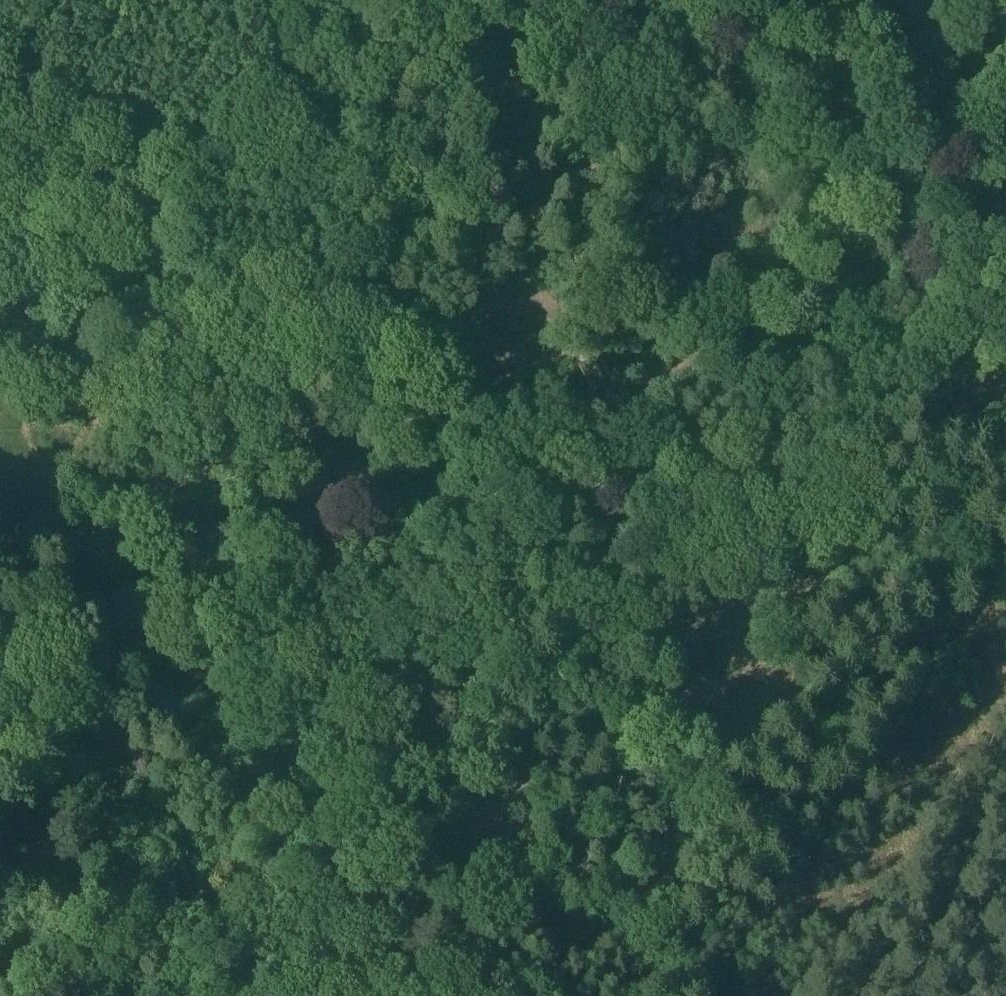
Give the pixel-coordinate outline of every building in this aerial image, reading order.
[(594,344),(574,355),(579,360),(577,362),(590,378),(593,376),(599,383),(616,370),(594,344)] [(402,416),(399,419),(399,422),(402,424),(406,424),(408,423),(408,419),(406,416),(402,416)]
